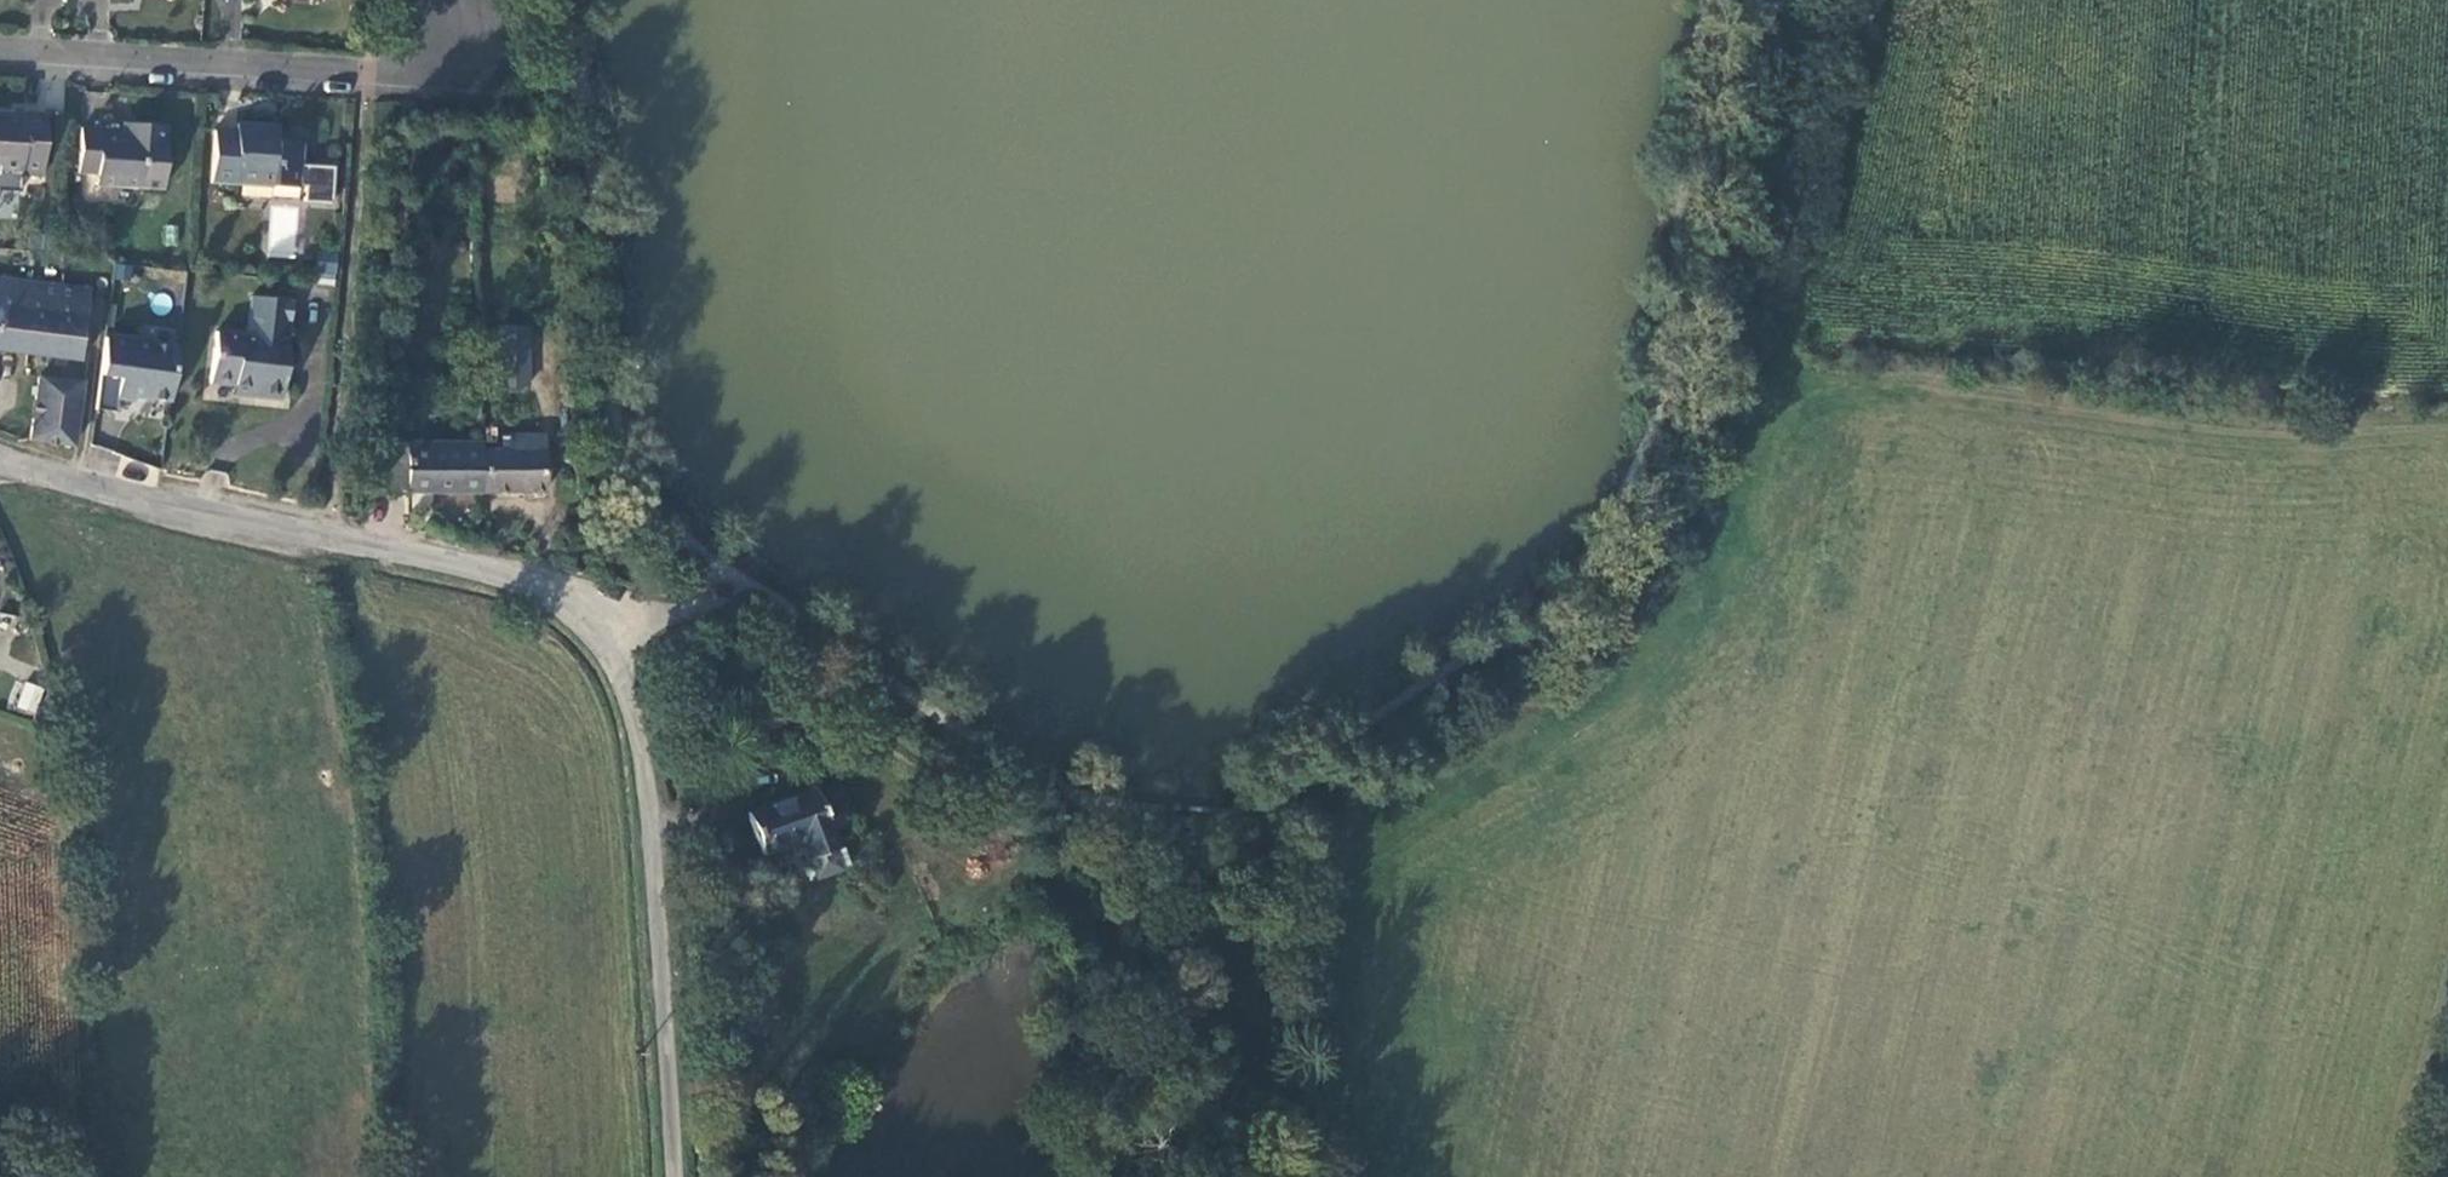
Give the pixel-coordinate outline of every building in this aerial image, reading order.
[(18,193),(20,176),(41,178),(47,117),(25,115),(24,119),(0,117),(0,191),(18,193)] [(164,192),(168,128),(101,124),(101,128),(83,127),(80,178),(100,179),(99,188),(164,192)] [(305,168),(306,148),(281,146),(282,136),(265,134),(265,128),(242,126),(241,133),(218,131),(215,186),(303,192),(303,190),(309,190),(308,205),(335,207),(338,171),(305,168)] [(27,253),(48,254),(49,239),(28,238),(27,253)] [(80,364),(89,293),(0,281),(0,353),(80,364)] [(284,404),(295,305),(253,300),(248,340),(216,336),(211,386),(237,389),(252,390),(263,402),(284,404)] [(503,325),(503,386),(531,386),(531,325),(503,325)] [(105,340),(98,412),(118,414),(120,396),(169,401),(177,347),(105,340)] [(38,381),(31,442),(70,447),(78,386),(38,381)] [(236,399),(263,402),(252,390),(237,389),(236,399)] [(476,437),(484,437),(484,401),(476,402),(476,437)] [(515,448),(484,448),(484,489),(549,487),(546,432),(515,433),(515,448)] [(391,491),(484,489),(484,448),(484,441),(390,442),(391,491)] [(33,716),(43,689),(24,681),(14,708),(33,716)] [(799,843),(805,860),(810,859),(815,875),(835,869),(830,853),(834,852),(827,832),(820,812),(814,794),(748,814),(761,855),(799,843)] [(820,812),(827,832),(849,824),(842,804),(820,812)]
